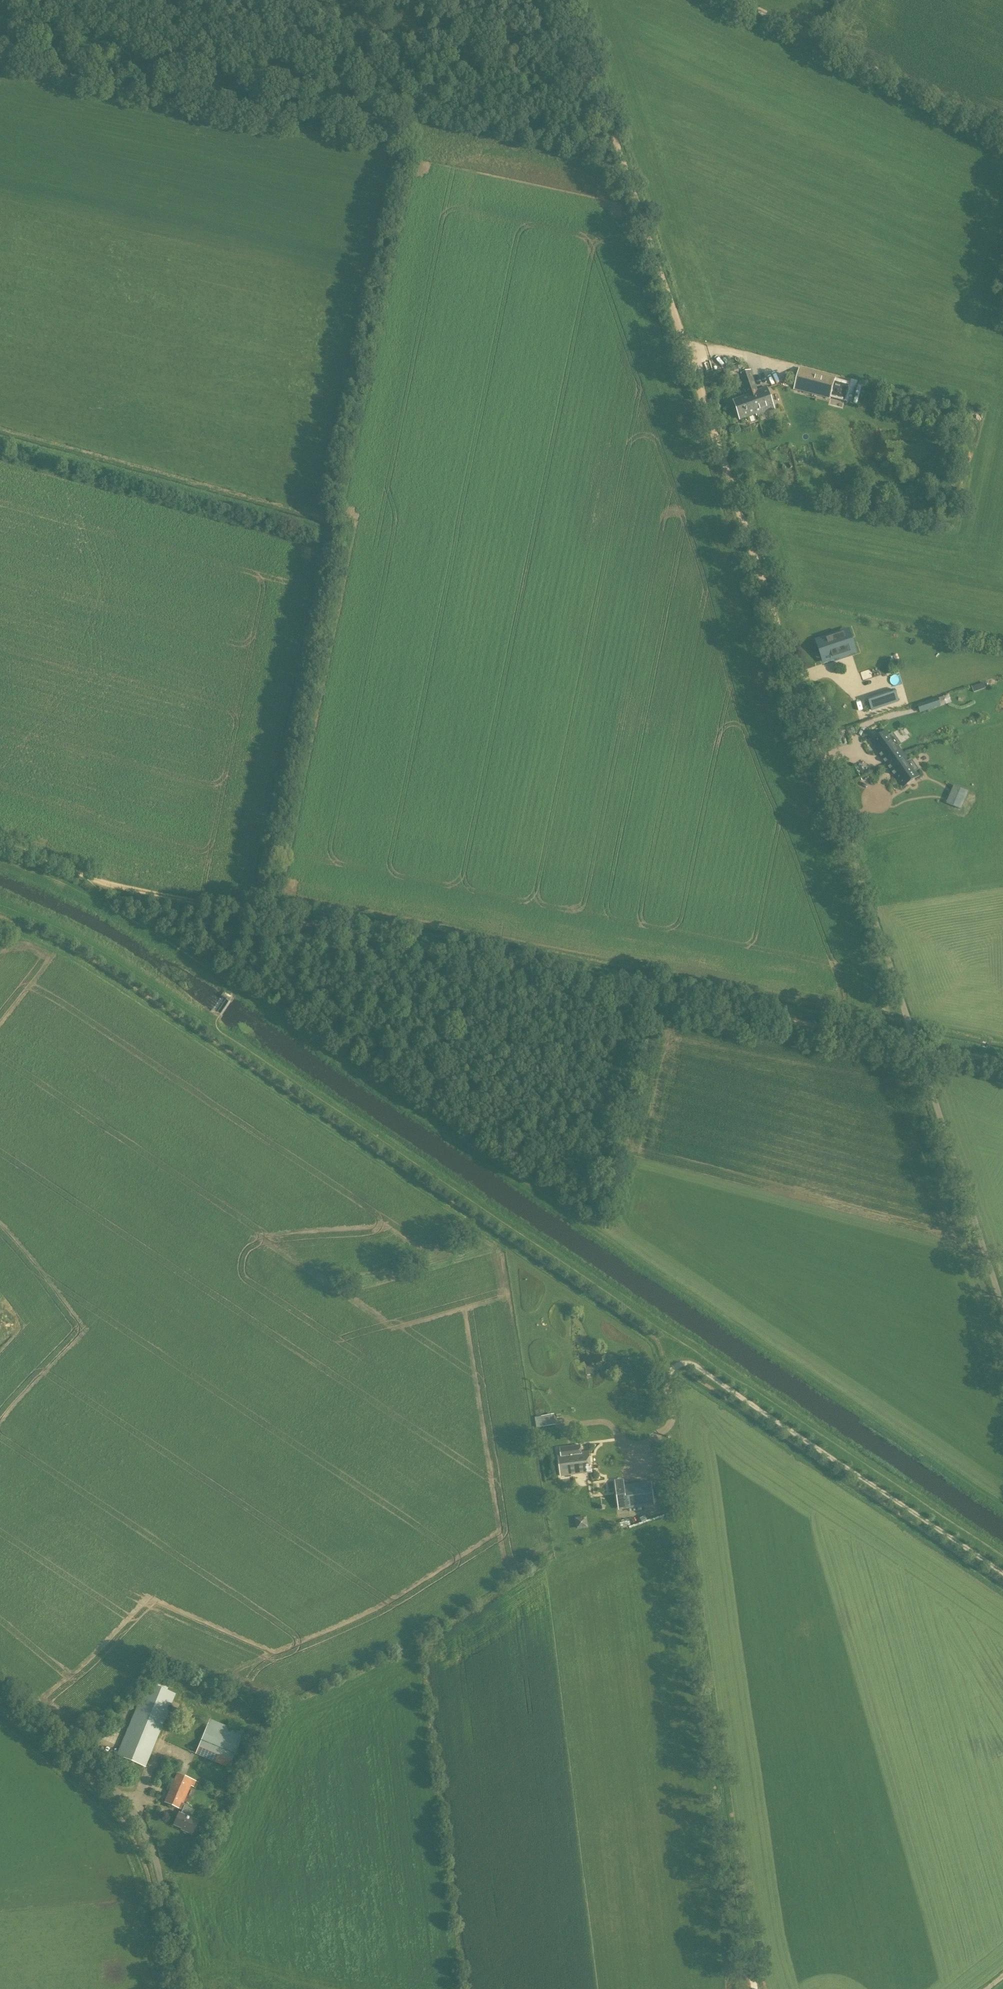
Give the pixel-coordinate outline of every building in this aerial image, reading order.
[(731,367),(733,376),(740,374),(737,365),(731,367)] [(835,378),(800,369),(796,388),(830,397),(835,378)] [(740,375),(747,397),(734,401),(740,420),(756,414),(757,416),(774,410),(767,388),(757,391),(751,371),(740,375)] [(822,659),(850,649),(843,630),(823,637),(824,639),(816,642),(822,659)] [(941,648),(949,650),(951,638),(942,636),(941,648)] [(865,681),(875,679),(873,668),(863,671),(865,681)] [(882,694),(885,705),(898,701),(894,690),(882,694)] [(917,705),(920,714),(941,707),(938,698),(917,705)] [(872,742),(888,764),(902,754),(897,746),(901,744),(893,733),(889,735),(887,732),(872,742)] [(902,754),(888,764),(903,787),(918,776),(915,773),(919,770),(911,759),(908,761),(902,754)] [(953,806),(957,797),(950,794),(946,804),(953,806)] [(552,1413),(534,1417),(536,1428),(554,1424),(552,1413)] [(559,1456),(561,1476),(591,1472),(589,1452),(581,1453),(580,1445),(560,1448),(560,1455),(559,1456)] [(654,1505),(651,1482),(624,1486),(623,1480),(615,1481),(619,1507),(627,1506),(627,1509),(654,1505)] [(573,1528),(586,1528),(586,1517),(573,1517),(573,1528)] [(145,1768),(176,1695),(147,1682),(117,1756),(145,1768)] [(229,1769),(243,1733),(210,1720),(195,1755),(229,1769)] [(183,1810),(181,1814),(190,1818),(193,1811),(186,1807),(187,1805),(180,1803),(190,1779),(177,1774),(165,1803),(178,1808),(183,1810)] [(197,1822),(190,1818),(181,1814),(179,1813),(174,1825),(184,1829),(183,1831),(192,1835),(197,1822)]
